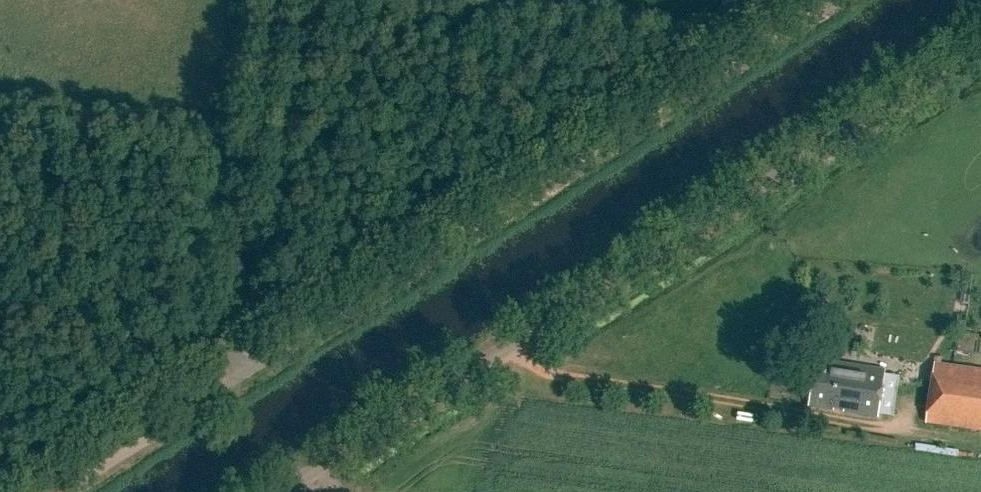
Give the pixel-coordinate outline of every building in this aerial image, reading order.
[(843,412),(878,417),(885,370),(838,362),(837,374),(815,370),(818,356),(816,356),(808,406),(833,410),(834,408),(843,410),(843,412)] [(931,363),(923,422),(980,430),(980,370),(931,363)]
